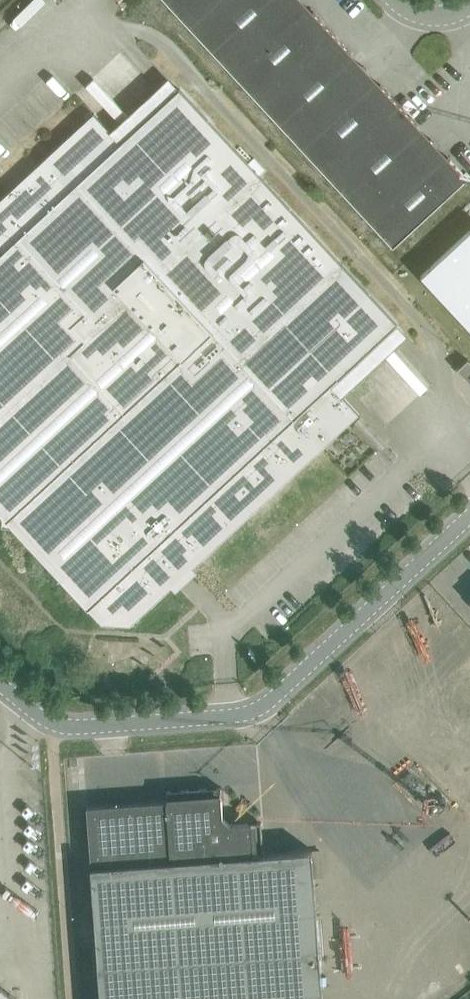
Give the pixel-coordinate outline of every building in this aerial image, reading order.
[(453,191),(467,177),(448,157),(443,161),(413,129),(418,124),(381,84),(376,89),(345,56),(351,51),(314,11),(308,16),(294,0),(167,0),(394,245),(453,191)] [(131,625),(359,414),(332,384),(398,323),(180,88),(122,142),(94,113),(0,200),(0,248),(3,252),(0,255),(0,513),(103,624),(131,625)] [(421,275),(469,328),(469,230),(421,275)] [(469,359),(458,369),(469,381),(469,361),(469,359)] [(314,869),(312,849),(264,853),(262,822),(233,824),(223,816),(221,787),(167,791),(167,800),(87,806),(102,998),(324,998),(314,869)] [(17,998),(0,985),(0,998),(16,998),(17,998)]
